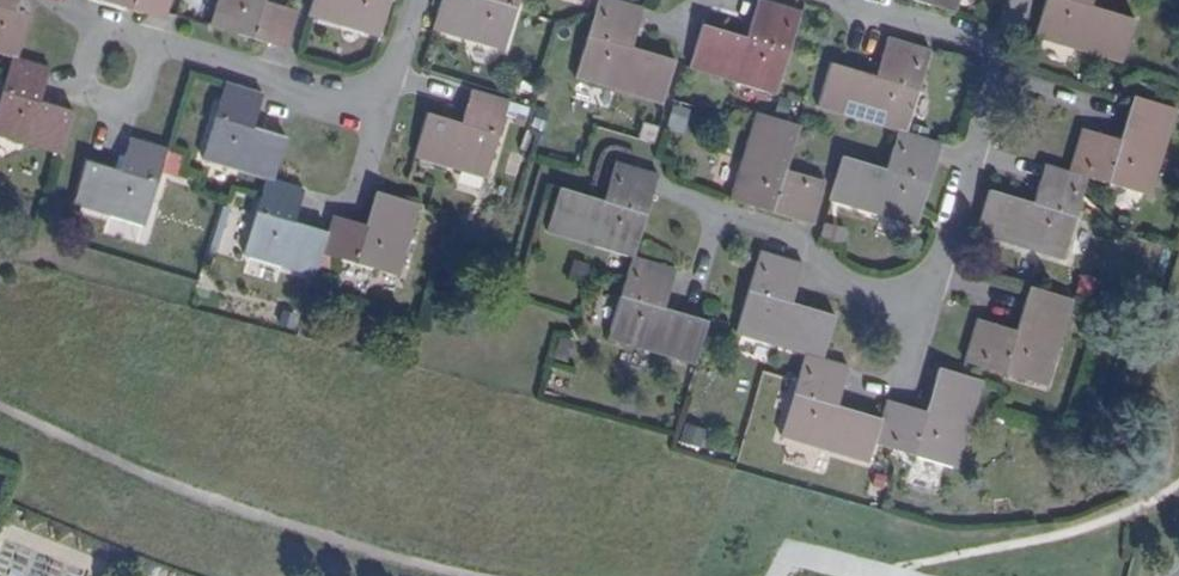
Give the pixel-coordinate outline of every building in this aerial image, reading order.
[(44,87),(49,68),(17,59),(34,0),(1,0),(0,2),(0,54),(10,57),(0,91),(0,137),(59,155),(72,111),(40,102),(32,100),(37,84),(44,87)] [(164,20),(170,0),(95,0),(164,20)] [(263,2),(264,0),(200,0),(195,17),(210,21),(208,26),(286,49),(297,12),(277,6),(275,14),(261,10),(263,2)] [(306,17),(379,38),(390,0),(311,0),(306,17)] [(431,31),(503,52),(518,0),(440,0),(431,31)] [(636,27),(642,8),(613,0),(596,0),(573,77),(661,103),(674,60),(630,48),(618,44),(624,23),(636,27)] [(745,38),(701,25),(687,70),(774,97),(800,12),(760,0),(757,0),(751,18),(764,22),(757,42),(745,38)] [(955,12),(958,0),(913,0),(955,12)] [(1033,39),(1121,65),(1134,20),(1090,7),(1077,3),(1078,0),(1045,0),(1033,39)] [(277,6),(263,2),(261,10),(275,14),(277,6)] [(751,18),(745,38),(757,42),(764,22),(751,18)] [(630,48),(636,27),(624,23),(618,44),(630,48)] [(887,80),(874,76),(830,63),(817,108),(895,131),(890,149),(902,153),(896,173),(884,169),(840,156),(827,201),(915,226),(940,143),(904,132),(928,50),(885,38),(880,56),(893,60),(887,80)] [(880,56),(874,76),(887,80),(893,60),(880,56)] [(247,111),(256,114),(262,94),(224,83),(201,160),(264,179),(242,256),(314,277),(320,254),(398,277),(419,204),(375,192),(365,226),(349,221),(331,216),(326,232),(294,222),(286,220),(290,207),(298,209),(304,189),(273,180),(285,138),(252,128),(243,125),(247,111)] [(40,102),(44,87),(37,84),(32,100),(40,102)] [(469,126),(461,123),(425,113),(412,158),(486,179),(508,101),(470,90),(465,109),(473,111),(469,126)] [(1095,146),(1099,134),(1079,128),(1066,170),(1043,163),(1037,183),(1031,203),(988,190),(974,235),(1061,261),(1086,178),(1149,197),(1176,109),(1132,95),(1118,140),(1115,152),(1095,146)] [(667,128),(684,133),(692,109),(675,104),(667,128)] [(465,109),(461,123),(469,126),(473,111),(465,109)] [(252,128),(256,114),(247,111),(243,125),(252,128)] [(781,183),(785,170),(798,126),(755,113),(729,201),(811,225),(824,182),(807,177),(803,189),(781,183)] [(1118,140),(1099,134),(1095,146),(1115,152),(1118,140)] [(124,156),(119,172),(86,161),(73,205),(143,227),(167,149),(130,138),(124,156)] [(902,153),(890,149),(884,169),(896,173),(902,153)] [(657,284),(668,288),(674,269),(634,257),(658,175),(614,162),(608,181),(620,184),(613,205),(602,202),(558,189),(544,233),(630,259),(606,339),(694,365),(707,322),(662,308),(651,305),(657,284)] [(807,177),(785,170),(781,183),(803,189),(807,177)] [(620,184),(608,181),(602,202),(613,205),(620,184)] [(294,222),(298,209),(290,207),(286,220),(294,222)] [(785,280),(796,284),(802,264),(759,251),(735,336),(803,356),(779,438),(866,463),(871,443),(956,468),(981,382),(938,369),(925,412),(921,426),(901,420),(905,406),(885,401),(880,419),(835,406),(822,402),(828,382),(841,386),(847,366),(822,359),(834,316),(790,303),(779,299),(785,280)] [(790,303),(796,284),(785,280),(779,299),(790,303)] [(662,308),(668,288),(657,284),(651,305),(662,308)] [(991,337),(995,325),(976,320),(963,364),(1046,388),(1072,300),(1029,287),(1016,331),(1012,344),(991,337)] [(1016,331),(995,325),(991,337),(1012,344),(1016,331)] [(835,406),(841,386),(828,382),(822,402),(835,406)] [(921,426),(925,412),(905,406),(901,420),(921,426)] [(701,450),(708,430),(688,423),(681,442),(701,450)]
